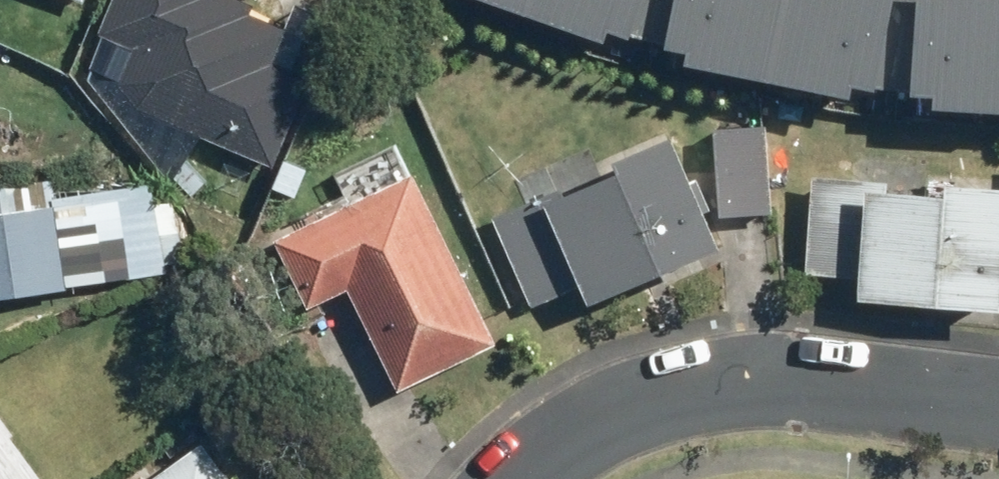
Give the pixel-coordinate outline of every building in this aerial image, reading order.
[(92,92),(185,173),(220,134),(284,155),(310,76),(276,65),(294,10),(264,0),(122,0),(92,92)] [(621,38),(628,19),(656,29),(667,0),(515,0),(621,38)] [(872,75),(898,81),(915,0),(695,0),(687,36),(708,40),(705,55),(869,90),(872,75)] [(939,82),(958,83),(957,107),(998,109),(998,0),(942,0),(939,82)] [(609,287),(740,234),(697,128),(503,207),(540,298),(604,273),(609,287)] [(347,203),(279,232),(311,306),(359,286),(402,385),(506,341),(431,167),(418,173),(405,143),(334,173),(347,203)] [(820,166),(814,273),(877,277),(876,294),(998,302),(998,172),(965,170),(964,185),(903,182),(903,171),(820,166)] [(0,204),(0,299),(81,288),(68,195),(0,204)] [(147,478),(250,478),(215,430),(147,478)]
